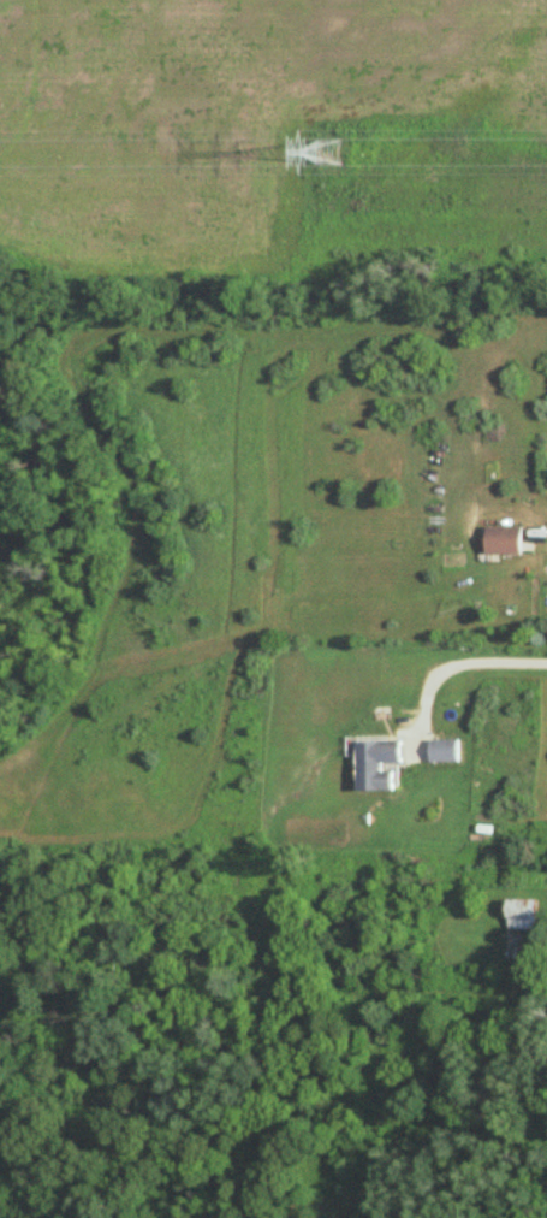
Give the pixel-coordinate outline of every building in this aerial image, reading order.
[(519,556),(519,530),(484,530),(484,556),(519,556)] [(356,792),(393,792),(393,772),(383,772),(383,765),(400,765),(400,742),(355,743),(356,792)] [(429,742),(429,763),(457,763),(457,742),(429,742)] [(536,901),(506,901),(506,930),(536,930),(536,901)]
